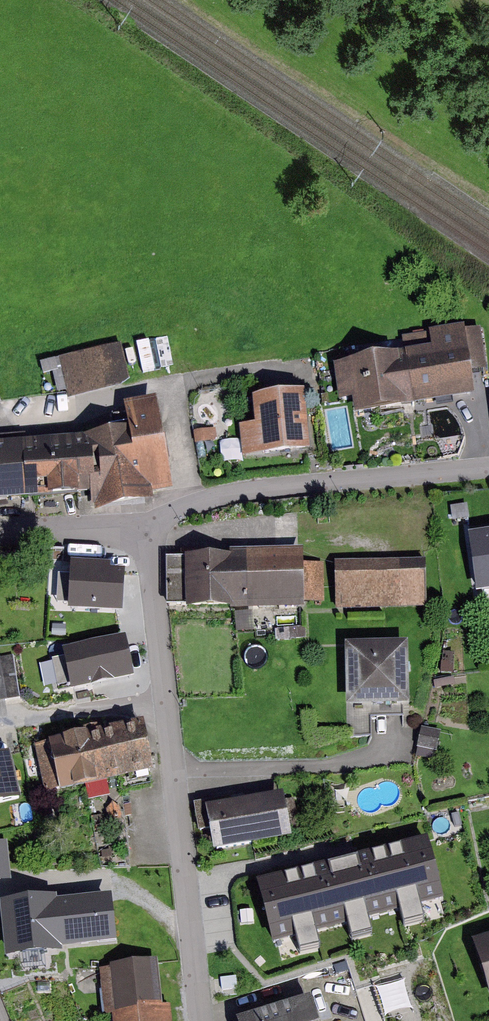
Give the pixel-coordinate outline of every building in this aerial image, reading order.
[(405,352),(413,406),(475,397),(471,372),(464,330),(463,326),(402,335),(405,352)] [(480,328),(464,330),(471,372),(487,369),(480,328)] [(121,344),(59,358),(68,399),(121,387),(129,380),(121,344)] [(413,406),(405,352),(333,364),(339,402),(352,400),(354,416),(413,406)] [(239,425),(242,457),(310,449),(304,392),(252,398),(255,424),(239,425)] [(124,404),(128,430),(91,437),(95,494),(96,512),(153,501),(152,494),(172,491),(156,398),(124,404)] [(37,498),(95,494),(91,437),(33,442),(35,474),(37,498)] [(23,499),(25,499),(37,498),(35,474),(33,442),(0,444),(0,501),(23,499)] [(468,535),(476,594),(488,592),(488,532),(468,535)] [(294,550),(165,559),(168,604),(180,603),(180,610),(320,600),(317,563),(295,565),(294,550)] [(425,561),(335,563),(336,610),(426,609),(425,561)] [(72,568),(68,618),(121,622),(125,578),(114,577),(114,572),(72,568)] [(409,642),(344,644),(346,707),(410,706),(409,642)] [(115,653),(58,664),(65,699),(84,695),(83,690),(93,688),(92,683),(119,678),(115,653)] [(17,656),(0,658),(0,703),(21,701),(17,656)] [(144,723),(87,734),(97,785),(153,775),(144,723)] [(439,756),(442,731),(423,729),(421,754),(439,756)] [(48,741),(58,793),(97,785),(87,734),(48,741)] [(20,801),(8,752),(0,755),(0,806),(20,801)] [(283,794),(205,808),(213,853),(223,851),(281,841),(291,839),(283,794)] [(274,943),(442,902),(427,843),(259,884),(274,943)] [(6,907),(10,954),(57,949),(56,944),(111,938),(107,901),(66,906),(65,901),(6,907)] [(473,944),(488,996),(488,939),(473,944)] [(110,968),(100,970),(104,1017),(112,1016),(113,1020),(172,1020),(170,1006),(162,1007),(158,961),(110,965),(110,968)] [(239,1020),(317,1020),(311,999),(239,1020)]
